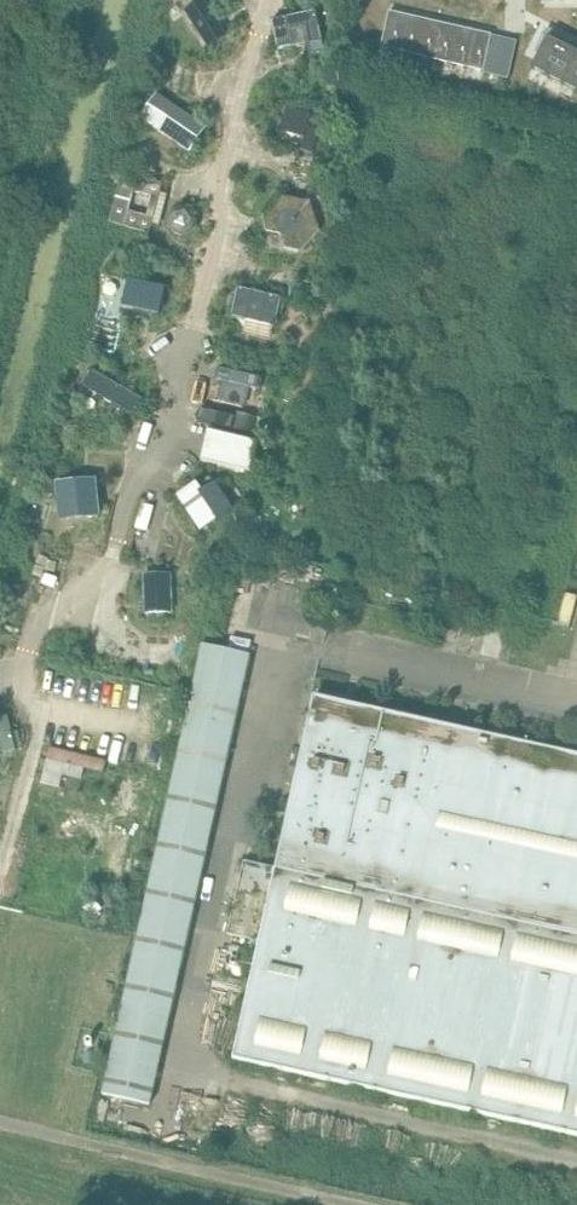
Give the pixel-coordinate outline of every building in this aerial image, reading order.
[(211,49),(223,41),(201,7),(189,15),(211,49)] [(316,11),(272,20),(278,50),(293,47),(307,44),(310,58),(325,55),(316,11)] [(389,11),(381,48),(398,52),(407,15),(389,11)] [(407,15),(398,52),(415,55),(423,19),(407,15)] [(423,19),(415,55),(432,59),(440,23),(423,19)] [(440,23),(432,59),(449,63),(457,27),(440,23)] [(457,27),(449,63),(466,67),(474,31),(457,27)] [(474,31),(466,67),(483,71),(492,35),(474,31)] [(532,68),(576,92),(576,53),(548,38),(540,53),(536,60),(532,68)] [(166,100),(150,124),(155,127),(189,151),(205,127),(167,101),(166,100)] [(300,149),(312,154),(320,131),(325,133),(331,118),(313,112),(312,115),(287,107),(279,130),(304,139),(300,149)] [(160,194),(163,183),(123,172),(109,222),(150,233),(151,226),(154,218),(129,211),(134,191),(159,198),(160,194)] [(129,211),(154,218),(159,198),(134,191),(129,211)] [(160,194),(159,198),(154,218),(151,226),(160,228),(168,196),(160,194)] [(267,231),(281,235),(285,249),(292,250),(299,252),(320,231),(311,203),(287,197),(282,196),(263,217),(262,218),(267,231)] [(191,234),(197,227),(198,217),(193,209),(184,206),(175,208),(169,215),(168,225),(173,233),(182,236),(191,234)] [(159,316),(165,288),(129,280),(123,308),(159,316)] [(231,317),(275,327),(282,298),(238,288),(231,317)] [(133,416),(143,399),(92,370),(83,386),(133,416)] [(218,386),(256,386),(256,374),(218,374),(218,386)] [(211,425),(236,428),(235,433),(256,435),(259,415),(213,410),(211,425)] [(209,433),(202,460),(208,462),(249,471),(256,444),(209,433)] [(95,480),(57,483),(60,521),(99,517),(95,480)] [(201,531),(233,511),(216,484),(200,494),(195,486),(178,497),(201,531)] [(145,574),(146,613),(171,612),(169,573),(145,574)] [(203,645),(103,1094),(150,1104),(250,655),(203,645)] [(576,1136),(576,756),(314,697),(276,868),(244,861),(227,934),(260,941),(233,1060),(576,1136)] [(16,750),(8,715),(0,717),(0,737),(4,753),(16,750)] [(47,759),(41,782),(60,787),(65,763),(47,759)] [(93,901),(85,907),(91,914),(99,908),(93,901)] [(229,944),(223,973),(242,977),(248,949),(229,944)]
